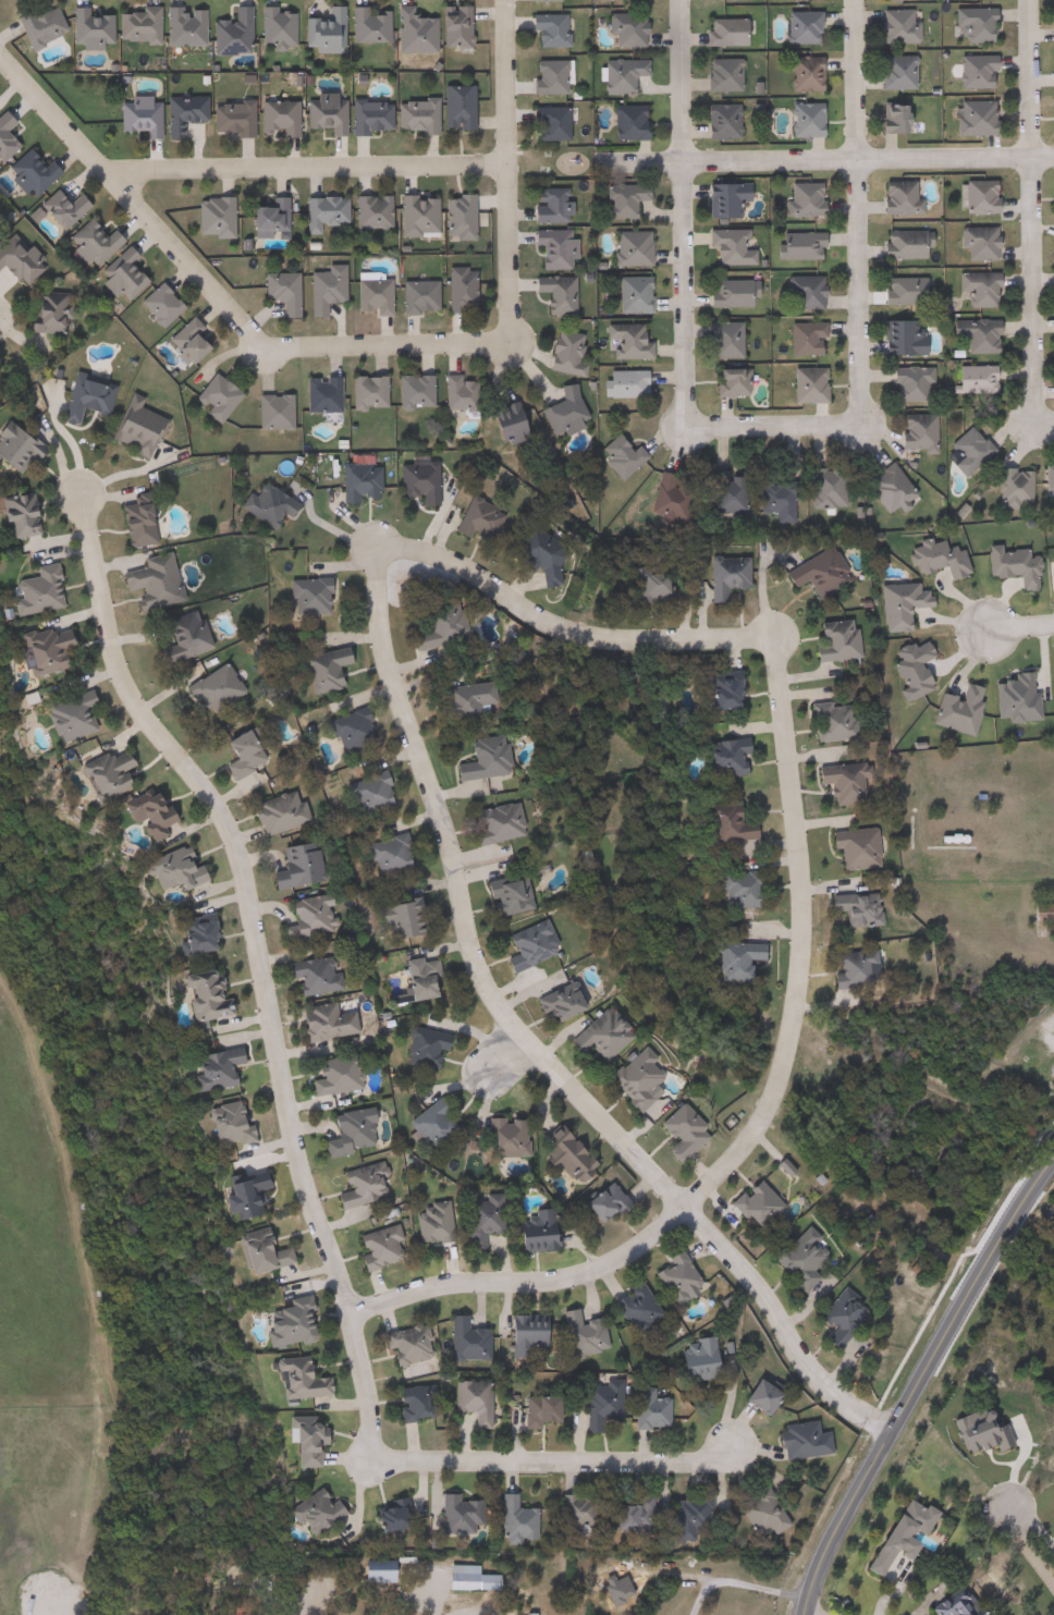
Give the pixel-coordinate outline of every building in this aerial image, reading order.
[(62,33),(25,48),(13,19),(50,3),(62,33)] [(209,53),(209,20),(230,20),(230,3),(247,3),(247,53),(209,53)] [(301,17),(323,17),(323,4),(340,5),(340,51),(301,51),(301,17)] [(162,45),(162,5),(200,5),(200,45),(162,45)] [(392,5),(409,5),(409,16),(431,16),(431,52),(392,52),(392,5)] [(466,5),(466,47),(437,47),(437,5),(466,5)] [(89,14),(108,14),(108,47),(71,46),(72,7),(89,7),(89,14)] [(258,45),(258,7),(291,7),(290,45),(258,45)] [(347,8),(385,8),(385,41),(348,41),(347,8)] [(959,40),(959,26),(951,26),(951,8),(992,8),(992,40),(959,40)] [(156,9),(156,41),(114,41),(114,9),(156,9)] [(877,9),(915,9),(915,41),(877,41),(877,9)] [(783,42),(783,11),(817,11),(817,42),(783,42)] [(564,47),(532,47),(532,29),(526,29),(526,13),(564,13),(564,47)] [(606,13),(641,13),(641,45),(606,45),(606,13)] [(740,45),(702,45),(702,17),(740,17),(740,45)] [(955,54),(990,53),(991,87),(956,87),(955,54)] [(911,54),(911,89),(878,89),(878,54),(911,54)] [(818,56),(818,89),(786,89),(786,56),(818,56)] [(702,58),(737,58),(737,89),(702,89),(702,58)] [(562,94),(529,94),(529,60),(562,60),(562,94)] [(601,60),(647,60),(647,75),(629,75),(629,93),(601,93),(601,60)] [(469,85),(469,130),(439,130),(439,85),(469,85)] [(322,135),(322,127),(303,127),(303,94),(343,94),(343,135),(322,135)] [(156,97),(156,138),(135,138),(135,132),(117,133),(117,97),(156,97)] [(204,97),(204,121),(180,121),(180,138),(162,138),(162,97),(204,97)] [(433,132),(394,133),(393,99),(433,98),(433,132)] [(249,135),(209,135),(210,100),(249,101),(249,135)] [(257,100),(294,100),(294,136),(257,136),(257,100)] [(389,132),(347,132),(347,100),(389,100),(389,132)] [(992,100),(992,134),(953,134),(953,100),(992,100)] [(735,102),(735,137),(702,137),(702,102),(735,102)] [(818,136),(786,136),(786,102),(818,102),(818,136)] [(902,132),(874,132),(874,105),(902,105),(902,132)] [(642,106),(642,138),(609,138),(609,106),(642,106)] [(528,107),(563,107),(563,140),(528,140),(528,107)] [(9,123),(0,131),(0,114),(9,123)] [(13,146),(0,157),(0,131),(13,146)] [(24,199),(0,171),(0,169),(23,148),(38,166),(45,159),(57,171),(24,199)] [(994,180),(994,215),(960,215),(960,180),(994,180)] [(915,181),(915,212),(879,212),(879,181),(915,181)] [(820,215),(787,215),(787,182),(820,182),(820,215)] [(704,183),(745,183),(745,201),(735,201),(735,217),(704,217),(704,183)] [(630,200),(630,218),(599,218),(598,184),(646,184),(646,199),(630,200)] [(34,206),(53,187),(65,199),(74,191),(86,204),(58,231),(34,206)] [(565,187),(565,221),(530,221),(530,187),(565,187)] [(343,223),(314,223),(314,232),(302,232),(302,195),(343,195),(343,223)] [(353,228),(353,195),(388,195),(388,228),(353,228)] [(433,233),(396,234),(396,195),(433,195),(433,233)] [(469,238),(442,238),(442,195),(469,195),(469,238)] [(246,207),(266,207),(266,196),(284,196),(284,234),(245,233),(246,207)] [(230,197),(230,236),(194,236),(194,197),(230,197)] [(120,240),(86,268),(69,248),(72,245),(64,236),(86,218),(100,235),(110,228),(120,240)] [(992,224),(992,259),(958,259),(958,224),(992,224)] [(571,269),(534,269),(534,245),(529,245),(529,229),(571,229),(571,269)] [(751,264),(708,264),(708,229),(747,229),(747,247),(751,247),(751,264)] [(612,231),(647,231),(647,265),(612,265),(612,231)] [(821,231),(821,258),(774,258),(774,231),(821,231)] [(879,257),(879,231),(923,231),(923,257),(879,257)] [(125,264),(142,282),(122,299),(114,292),(108,296),(89,274),(123,246),(133,257),(125,264)] [(340,265),(340,303),(322,303),(322,316),(306,316),(306,271),(322,271),(322,265),(340,265)] [(443,267),(473,267),(473,311),(443,311),(443,267)] [(260,301),(260,272),(293,272),(293,316),(278,316),(278,301),(260,301)] [(965,306),(965,291),(954,291),(954,272),(995,272),(995,306),(965,306)] [(819,307),(787,307),(787,274),(819,274),(819,307)] [(571,276),(571,316),(542,316),(542,291),(529,291),(529,276),(571,276)] [(649,276),(649,311),(615,311),(615,276),(649,276)] [(920,277),(920,303),(879,303),(879,277),(920,277)] [(385,314),(353,314),(353,278),(385,278),(385,314)] [(433,280),(433,311),(397,311),(397,280),(433,280)] [(752,280),(752,305),(707,305),(707,280),(752,280)] [(180,306),(159,327),(135,303),(156,282),(180,306)] [(20,332),(20,310),(32,310),(32,292),(63,292),(63,333),(20,332)] [(194,335),(204,345),(186,363),(163,340),(188,315),(201,328),(194,335)] [(994,353),(963,353),(963,337),(945,337),(945,319),(994,319),(994,353)] [(738,320),(738,358),(707,358),(707,320),(738,320)] [(920,354),(879,354),(879,320),(920,320),(920,354)] [(822,321),(822,354),(786,354),(786,321),(822,321)] [(648,358),(608,358),(608,340),(602,340),(602,323),(639,323),(639,341),(648,341),(648,358)] [(581,364),(579,377),(542,369),(551,328),(578,333),(573,362),(581,364)] [(948,365),(992,365),(992,392),(948,392),(948,365)] [(788,367),(822,367),(822,402),(788,402),(788,367)] [(888,367),(924,367),(924,401),(888,401),(888,367)] [(745,369),(745,395),(711,395),(711,369),(745,369)] [(644,396),(598,396),(598,370),(644,370),(644,396)] [(112,381),(103,417),(78,412),(75,425),(58,421),(69,371),(112,381)] [(204,405),(192,396),(209,372),(236,393),(216,423),(200,412),(204,405)] [(428,375),(428,407),(394,407),(394,375),(428,375)] [(440,375),(458,375),(458,379),(473,379),(473,411),(440,411),(440,375)] [(380,376),(380,408),(346,408),(346,376),(380,376)] [(302,377),(335,377),(335,412),(302,412),(302,377)] [(554,388),(567,382),(584,418),(575,421),(577,427),(548,439),(535,408),(559,399),(554,388)] [(136,407),(163,420),(144,458),(102,438),(125,391),(139,399),(136,407)] [(286,394),(286,428),(254,428),(254,394),(286,394)] [(494,445),(482,409),(507,401),(519,438),(494,445)] [(933,413),(932,450),(896,449),(896,413),(933,413)] [(19,477),(0,468),(0,423),(37,441),(19,477)] [(990,452),(958,476),(947,462),(956,455),(946,443),(970,425),(990,452)] [(616,480),(591,453),(612,435),(625,450),(632,443),(642,455),(616,480)] [(911,497),(881,514),(861,479),(891,462),(911,497)] [(1035,462),(1053,462),(1053,490),(1035,490),(1035,462)] [(415,495),(394,495),(394,463),(432,463),(432,507),(415,507),(415,495)] [(375,499),(336,499),(338,464),(376,464),(375,499)] [(995,468),(1030,468),(1030,506),(995,506),(995,468)] [(655,472),(691,482),(678,523),(642,511),(655,472)] [(806,507),(806,473),(845,473),(845,507),(806,507)] [(744,511),(709,513),(706,481),(742,479),(744,511)] [(274,514),(269,526),(237,510),(253,480),(294,501),(284,519),(274,514)] [(788,522),(770,522),(770,513),(753,513),(755,481),(789,481),(788,522)] [(3,539),(0,524),(0,495),(25,490),(33,534),(3,539)] [(487,542),(451,533),(461,497),(497,506),(487,542)] [(118,546),(115,499),(146,498),(148,543),(118,546)] [(552,585),(535,587),(532,567),(514,570),(510,531),(547,527),(552,585)] [(813,598),(801,579),(787,588),(779,573),(825,543),(847,578),(813,598)] [(176,602),(135,610),(131,589),(120,591),(117,572),(138,567),(137,558),(167,552),(176,602)] [(744,556),(744,587),(720,587),(720,602),(704,602),(704,556),(744,556)] [(1,617),(0,609),(0,600),(7,599),(2,574),(49,566),(57,608),(1,617)] [(628,568),(666,568),(666,603),(628,603),(628,568)] [(326,578),(326,613),(285,613),(285,578),(326,578)] [(425,629),(419,613),(451,603),(461,634),(409,651),(405,636),(425,629)] [(205,649),(158,663),(155,650),(164,648),(156,621),(193,610),(205,649)] [(855,657),(810,662),(808,646),(818,645),(816,623),(849,619),(855,657)] [(16,678),(5,637),(63,622),(70,647),(59,650),(63,665),(16,678)] [(307,695),(298,656),(341,647),(345,663),(333,666),(338,688),(307,695)] [(203,718),(182,688),(219,664),(238,693),(203,718)] [(738,709),(702,709),(702,672),(738,671),(738,709)] [(433,687),(485,682),(488,703),(478,705),(479,717),(438,721),(433,687)] [(88,730),(45,743),(34,707),(86,690),(89,705),(82,707),(88,730)] [(849,738),(808,741),(806,703),(847,701),(849,738)] [(322,719),(359,707),(370,741),(334,753),(322,719)] [(216,744),(238,729),(259,760),(228,781),(219,766),(226,760),(216,744)] [(501,774),(450,781),(449,764),(467,762),(464,739),(497,735),(501,774)] [(702,778),(699,743),(742,738),(745,773),(702,778)] [(73,766),(121,746),(128,766),(119,770),(125,787),(87,803),(73,766)] [(826,805),(826,783),(811,783),(811,764),(865,763),(865,776),(856,778),(857,805),(826,805)] [(379,770),(390,803),(354,816),(343,783),(379,770)] [(128,824),(118,803),(155,786),(170,820),(158,825),(162,834),(145,842),(135,821),(128,824)] [(303,822),(257,836),(247,804),(293,790),(303,822)] [(735,800),(737,820),(751,819),(753,837),(704,844),(700,805),(735,800)] [(474,844),(466,811),(510,802),(516,835),(474,844)] [(870,828),(872,866),(834,868),(834,852),(825,852),(824,830),(870,828)] [(409,867),(371,877),(361,844),(401,833),(409,867)] [(266,872),(281,870),(277,847),(310,841),(317,880),(269,889),(266,872)] [(137,861),(184,844),(192,866),(197,864),(203,878),(149,896),(137,861)] [(713,907),(713,870),(756,870),(756,907),(713,907)] [(489,918),(478,882),(515,871),(526,907),(489,918)] [(321,892),(332,931),(283,944),(278,927),(291,922),(285,902),(321,892)] [(875,926),(839,927),(839,914),(824,914),(824,894),(875,893),(875,926)] [(415,898),(420,932),(381,940),(375,906),(415,898)] [(164,940),(173,939),(170,919),(211,913),(217,947),(168,956),(164,940)] [(500,935),(537,920),(543,935),(538,938),(544,955),(503,972),(498,961),(508,956),(500,935)] [(712,942),(760,943),(760,961),(745,961),(744,981),(711,981),(712,942)] [(870,949),(872,966),(867,967),(869,986),(828,991),(825,977),(832,976),(830,953),(870,949)] [(334,971),(338,990),(290,996),(285,962),(326,956),(328,972),(334,971)] [(400,964),(432,963),(433,996),(401,999),(400,964)] [(167,977),(211,969),(216,998),(224,996),(228,1015),(174,1024),(167,977)] [(575,1007),(544,1024),(531,999),(562,982),(575,1007)] [(352,1033),(301,1042),(294,1008),(330,1002),(332,1014),(348,1011),(352,1033)] [(598,1063),(581,1047),(574,1055),(562,1044),(598,1007),(625,1035),(598,1063)] [(400,1065),(406,1028),(444,1033),(441,1052),(433,1051),(430,1069),(400,1065)] [(601,1077),(637,1048),(648,1060),(644,1063),(655,1077),(639,1090),(648,1100),(632,1113),(601,1077)] [(236,1049),(238,1064),(225,1065),(228,1086),(185,1091),(180,1056),(236,1049)] [(358,1088),(308,1096),(306,1080),(317,1078),(315,1061),(353,1055),(358,1088)] [(1041,1069),(1053,1060),(1053,1077),(1050,1080),(1041,1069)] [(404,1120),(433,1099),(455,1129),(426,1151),(404,1120)] [(203,1145),(198,1106),(236,1102),(240,1124),(247,1123),(249,1139),(203,1145)] [(653,1124),(672,1104),(702,1134),(675,1163),(662,1150),(671,1140),(653,1124)] [(370,1149),(320,1155),(319,1139),(332,1138),(329,1113),(366,1109),(370,1149)] [(520,1157),(483,1157),(483,1118),(520,1118),(520,1157)] [(530,1147),(552,1125),(591,1164),(568,1185),(530,1147)] [(335,1209),(331,1195),(343,1191),(338,1172),(376,1161),(385,1196),(335,1209)] [(250,1213),(228,1220),(224,1210),(220,1211),(212,1186),(262,1171),(267,1187),(244,1194),(250,1213)] [(750,1231),(723,1203),(748,1178),(775,1206),(750,1231)] [(623,1207),(589,1223),(577,1199),(610,1183),(623,1207)] [(481,1234),(481,1249),(464,1249),(463,1197),(499,1196),(500,1233),(481,1234)] [(450,1240),(415,1245),(410,1207),(444,1202),(450,1240)] [(550,1250),(513,1252),(512,1226),(523,1225),(522,1210),(549,1209),(550,1250)] [(358,1272),(354,1257),(358,1256),(353,1236),(393,1224),(403,1259),(358,1272)] [(812,1276),(799,1290),(764,1258),(796,1224),(823,1249),(805,1269),(812,1276)] [(235,1275),(226,1236),(264,1228),(269,1250),(284,1247),(289,1263),(235,1275)] [(686,1298),(670,1307),(647,1269),(676,1251),(695,1282),(682,1290),(686,1298)] [(609,1298),(637,1282),(657,1316),(627,1332),(609,1298)] [(863,1318),(829,1346),(820,1335),(825,1331),(811,1312),(841,1288),(863,1318)] [(261,1346),(254,1308),(304,1298),(311,1336),(261,1346)] [(598,1317),(602,1349),(566,1355),(560,1309),(574,1307),(576,1320),(598,1317)] [(505,1313),(540,1312),(541,1355),(505,1356),(505,1313)] [(446,1358),(446,1313),(463,1313),(463,1326),(485,1326),(485,1358),(446,1358)] [(380,1332),(422,1323),(429,1356),(387,1365),(380,1332)] [(712,1375),(675,1380),(671,1351),(688,1349),(687,1337),(707,1335),(712,1375)] [(269,1397),(266,1358),(297,1355),(298,1377),(320,1374),(321,1393),(269,1397)] [(774,1395),(760,1415),(736,1398),(750,1378),(774,1395)] [(450,1412),(450,1380),(486,1380),(486,1428),(468,1428),(468,1412),(450,1412)] [(598,1418),(598,1431),(581,1431),(580,1381),(617,1380),(618,1418),(598,1418)] [(394,1418),(392,1387),(432,1383),(434,1415),(394,1418)] [(649,1396),(663,1396),(663,1428),(628,1428),(628,1387),(649,1387),(649,1396)] [(536,1428),(518,1428),(518,1394),(553,1394),(553,1419),(536,1419),(536,1428)] [(279,1466),(277,1415),(303,1415),(304,1426),(311,1426),(312,1465),(279,1466)] [(779,1459),(773,1424),(811,1419),(812,1431),(823,1429),(826,1453),(779,1459)] [(287,1528),(275,1509),(312,1484),(323,1501),(329,1497),(339,1512),(306,1533),(298,1521),(287,1528)] [(784,1525),(755,1540),(734,1503),(763,1486),(784,1525)] [(688,1497),(688,1491),(706,1490),(708,1533),(670,1536),(669,1498),(688,1497)] [(511,1507),(531,1507),(530,1540),(497,1540),(497,1492),(511,1492),(511,1507)] [(437,1533),(437,1493),(455,1493),(455,1500),(477,1500),(477,1525),(469,1525),(469,1533),(437,1533)] [(559,1525),(559,1495),(590,1495),(590,1525),(559,1525)] [(650,1495),(650,1529),(606,1529),(606,1504),(628,1504),(628,1495),(650,1495)] [(860,1568),(896,1495),(930,1512),(917,1539),(911,1536),(899,1558),(887,1552),(875,1576),(860,1568)] [(371,1531),(367,1504),(402,1497),(407,1525),(371,1531)] [(388,1561),(388,1582),(356,1582),(356,1561),(388,1561)] [(473,1590),(442,1590),(442,1565),(473,1565),(473,1590)] [(955,1585),(978,1614),(935,1614),(928,1605),(955,1585)] [(614,1601),(613,1614),(600,1614),(601,1601),(614,1601)] [(469,1603),(469,1614),(448,1614),(448,1603),(469,1603)]
